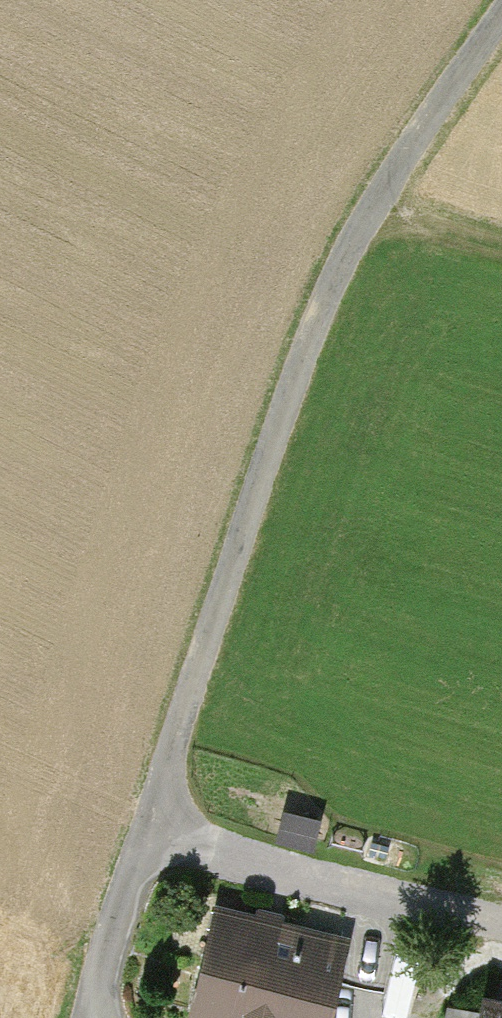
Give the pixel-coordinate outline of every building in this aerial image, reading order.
[(206,915),(178,1016),(184,1017),(318,1017),(336,949),(206,915)] [(483,1002),(479,1017),(501,1017),(501,1006),(483,1002)]
